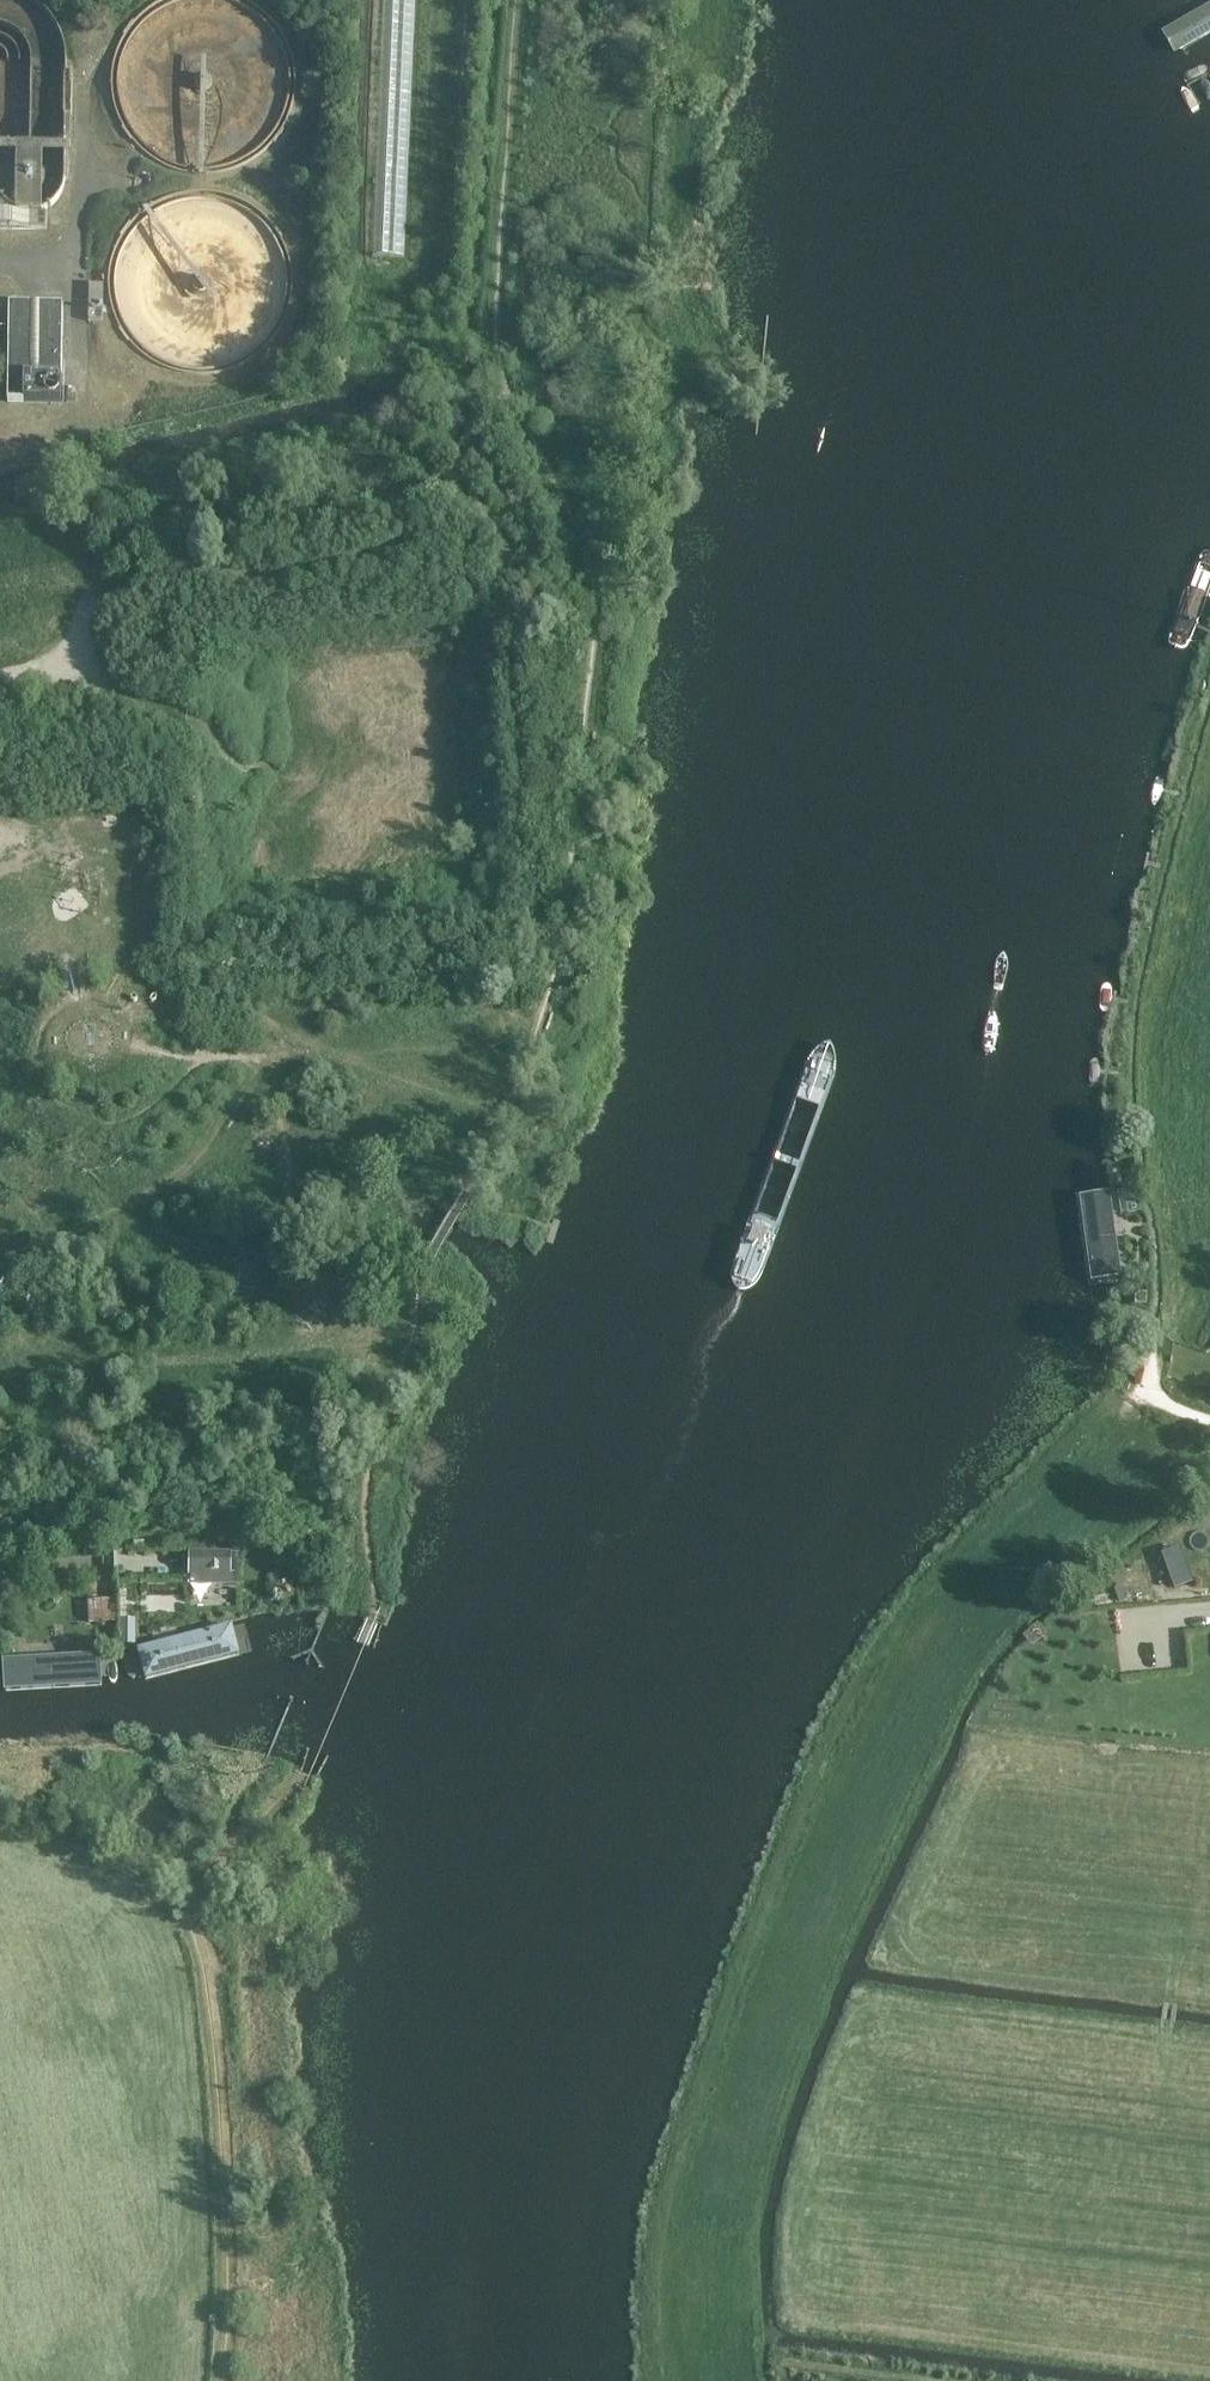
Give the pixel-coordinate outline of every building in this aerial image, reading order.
[(1202,17),(1209,28),(1209,12),(1202,17)] [(62,305),(8,305),(7,405),(24,405),(24,406),(61,406),(62,305)] [(1191,630),(1209,639),(1209,586),(1191,630)] [(1109,1195),(1081,1199),(1092,1281),(1120,1277),(1109,1195)] [(1140,1213),(1139,1204),(1126,1205),(1127,1214),(1140,1213)] [(232,1552),(188,1551),(188,1575),(188,1586),(238,1586),(238,1574),(238,1554),(232,1554),(232,1552)] [(117,1622),(116,1599),(87,1601),(88,1623),(117,1622)] [(236,1619),(126,1647),(134,1680),(245,1651),(236,1619)] [(106,1651),(8,1656),(9,1684),(108,1678),(106,1651)]
